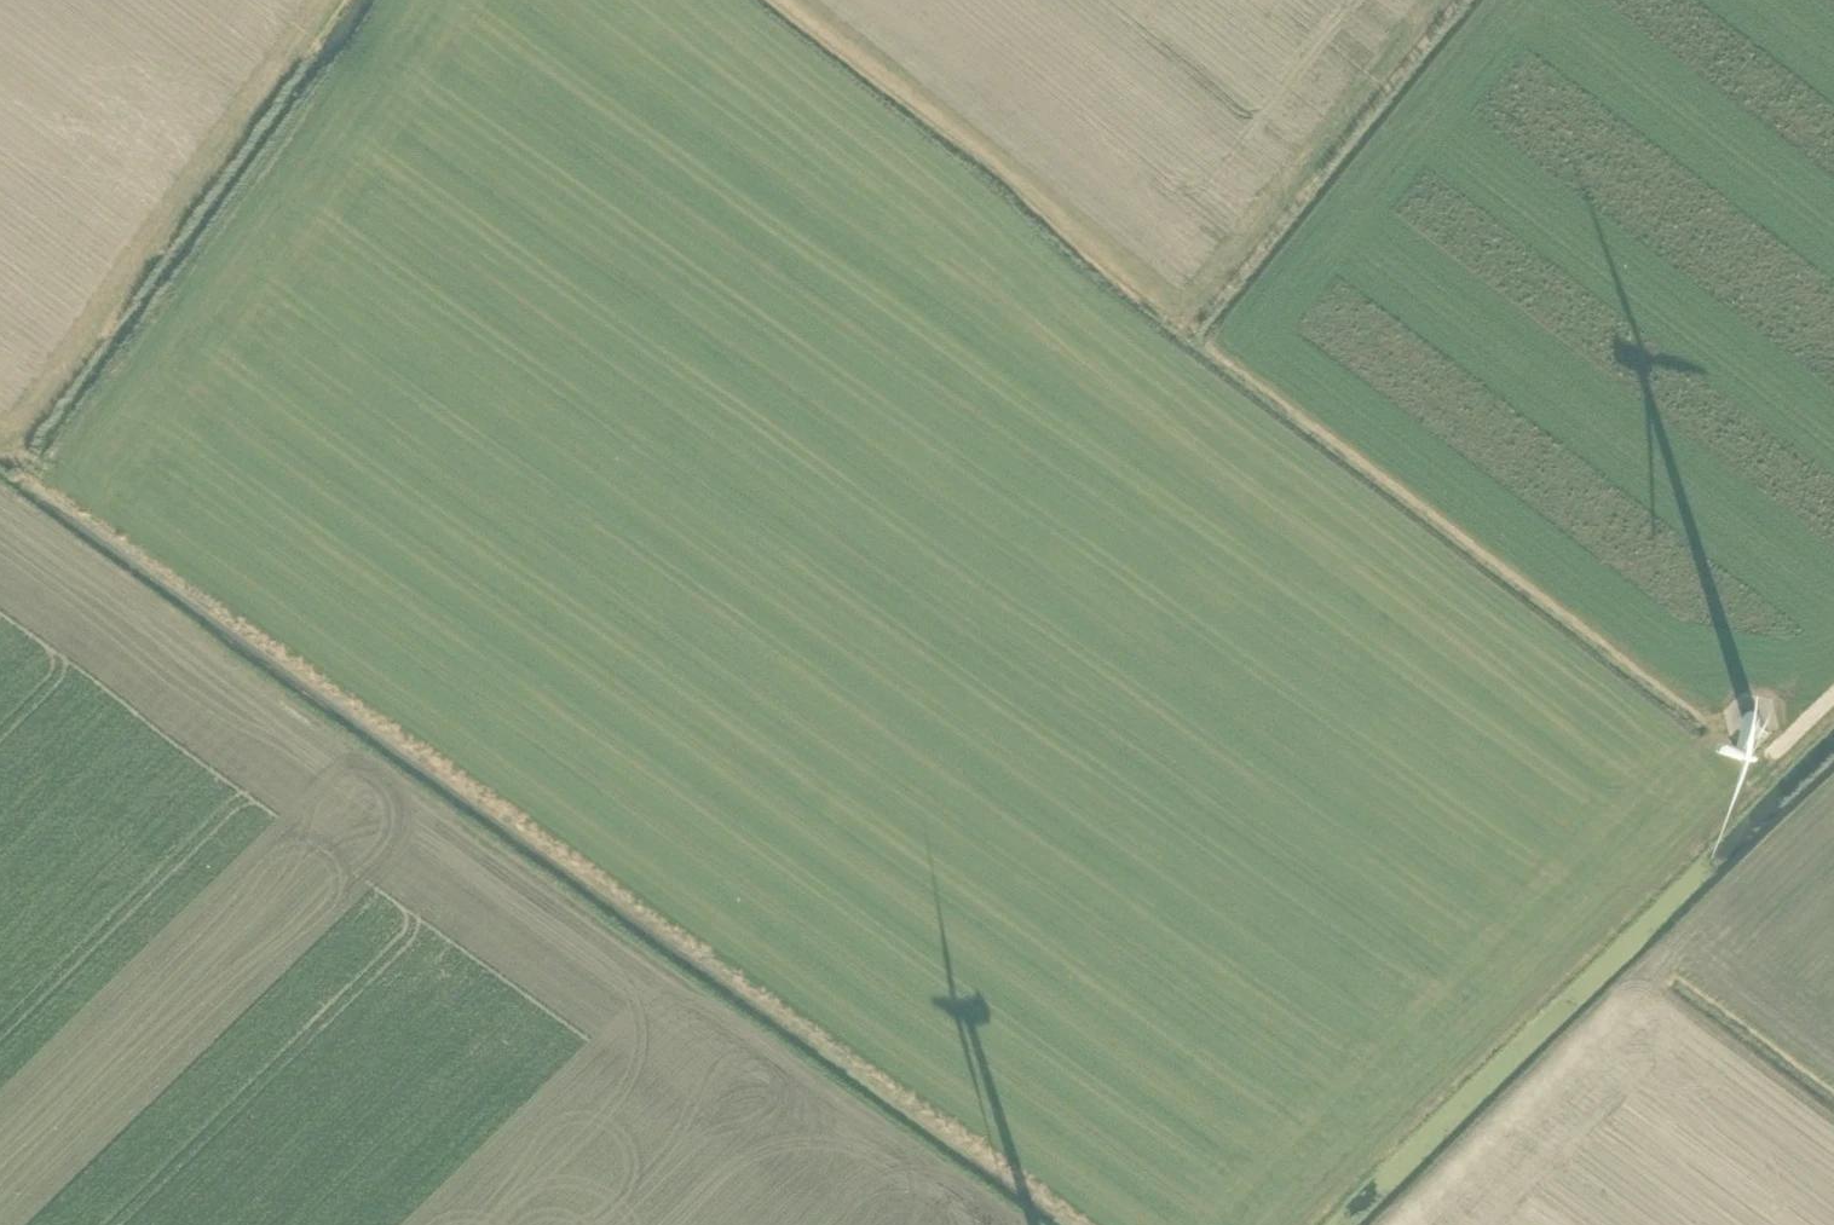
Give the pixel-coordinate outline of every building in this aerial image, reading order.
[(1761,722),(1761,720),(1761,718),(1761,717),(1760,715),(1759,713),(1757,712),(1756,711),(1754,710),(1752,710),(1750,710),(1748,711),(1746,712),(1745,713),(1744,714),(1743,716),(1742,718),(1742,720),(1742,721),(1743,723),(1743,724),(1744,726),(1746,727),(1747,728),(1749,729),(1751,729),(1753,729),(1755,728),(1757,728),(1758,726),(1759,725),(1760,723),(1761,722)]
